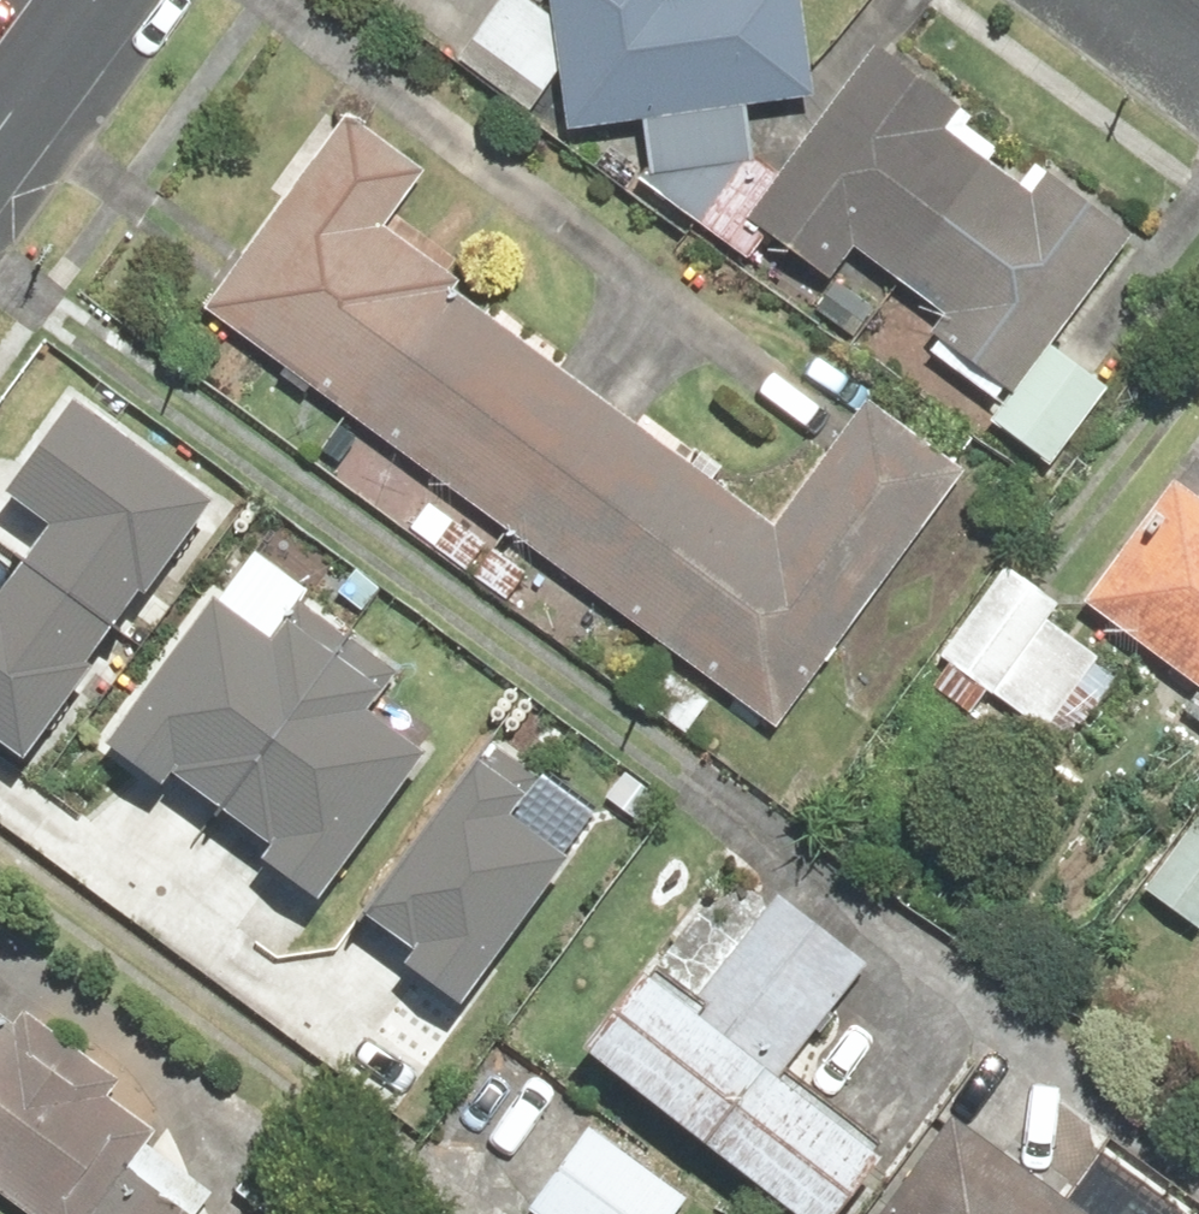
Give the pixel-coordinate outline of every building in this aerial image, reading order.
[(564,136),(640,128),(645,179),(752,168),(746,109),(809,102),(798,0),(550,0),(564,136)] [(1108,391),(1051,350),(1132,236),(1050,178),(1036,199),(944,134),(963,107),(876,46),(748,229),(828,286),(854,249),(951,316),(926,351),(1010,409),(995,431),(1052,471),(1108,391)] [(403,244),(382,229),(422,176),(347,119),(337,132),(321,120),(261,200),(275,210),(200,310),(431,483),(397,529),(502,607),(539,557),(669,655),(636,698),(685,734),(715,695),(769,736),(964,476),(868,404),(771,534),(440,286),(457,264),(413,230),(403,244)] [(51,519),(28,551),(112,607),(201,476),(73,388),(4,486),(51,519)] [(1080,606),(1198,690),(1198,506),(1167,484),(1080,606)] [(25,736),(112,607),(28,551),(2,588),(0,587),(0,719),(25,736)] [(1059,611),(1004,570),(937,661),(950,672),(933,694),(972,723),(994,693),(1063,745),(1114,678),(1047,627),(1059,611)] [(112,729),(168,772),(180,756),(227,793),(357,625),(304,585),(274,625),(223,586),(112,729)] [(357,625),(227,793),(277,831),(267,844),(320,884),(432,738),(373,693),(400,659),(357,625)] [(492,736),(362,903),(412,941),(402,954),(455,994),(567,849),(509,804),(535,769),(492,736)] [(1141,894),(1198,937),(1198,817),(1141,894)] [(579,1054),(781,1213),(839,1213),(886,1155),(782,1072),(865,967),(777,898),(696,1000),(650,965),(579,1054)] [(204,1198),(136,1146),(145,1134),(105,1103),(121,1083),(29,1013),(16,1030),(0,1017),(0,1205),(11,1213),(192,1213),(204,1198)] [(1109,1150),(1198,1212),(1198,1147),(1140,1106),(1109,1150)] [(951,1121),(881,1213),(1076,1213),(951,1121)] [(583,1129),(525,1213),(677,1213),(686,1200),(583,1129)]
